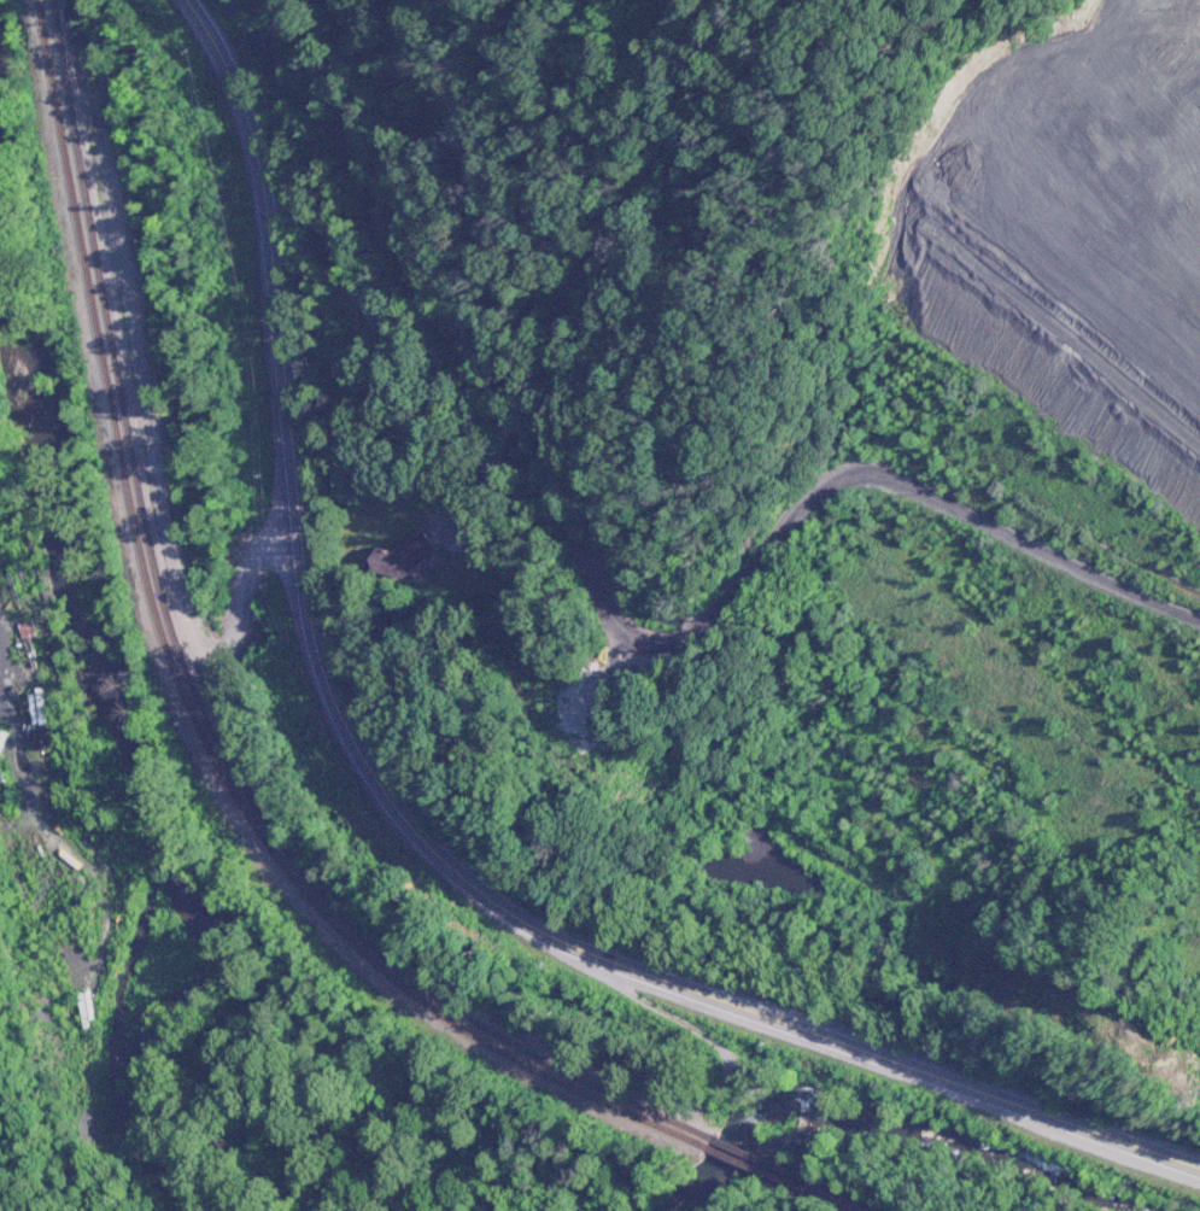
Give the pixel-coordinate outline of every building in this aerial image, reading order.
[(370,559),(393,585),(437,548),(420,528),(391,554),(385,546),(370,559)]
